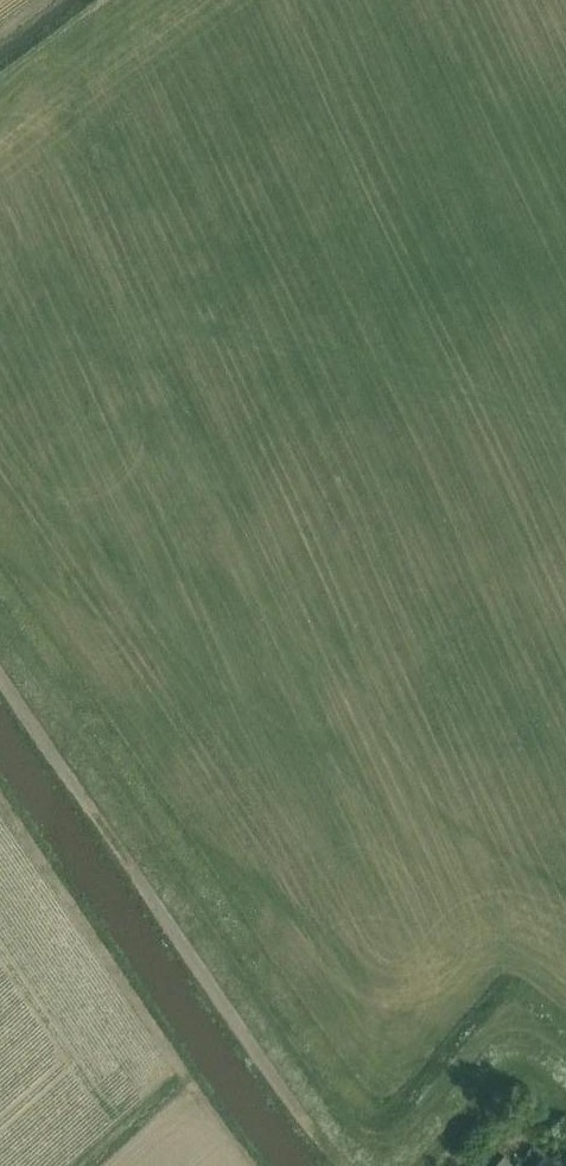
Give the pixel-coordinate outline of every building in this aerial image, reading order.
[(542,1153),(541,1154),(543,1155),(534,1165),(557,1165),(542,1153)] [(505,1155),(496,1165),(519,1165),(505,1155)]
